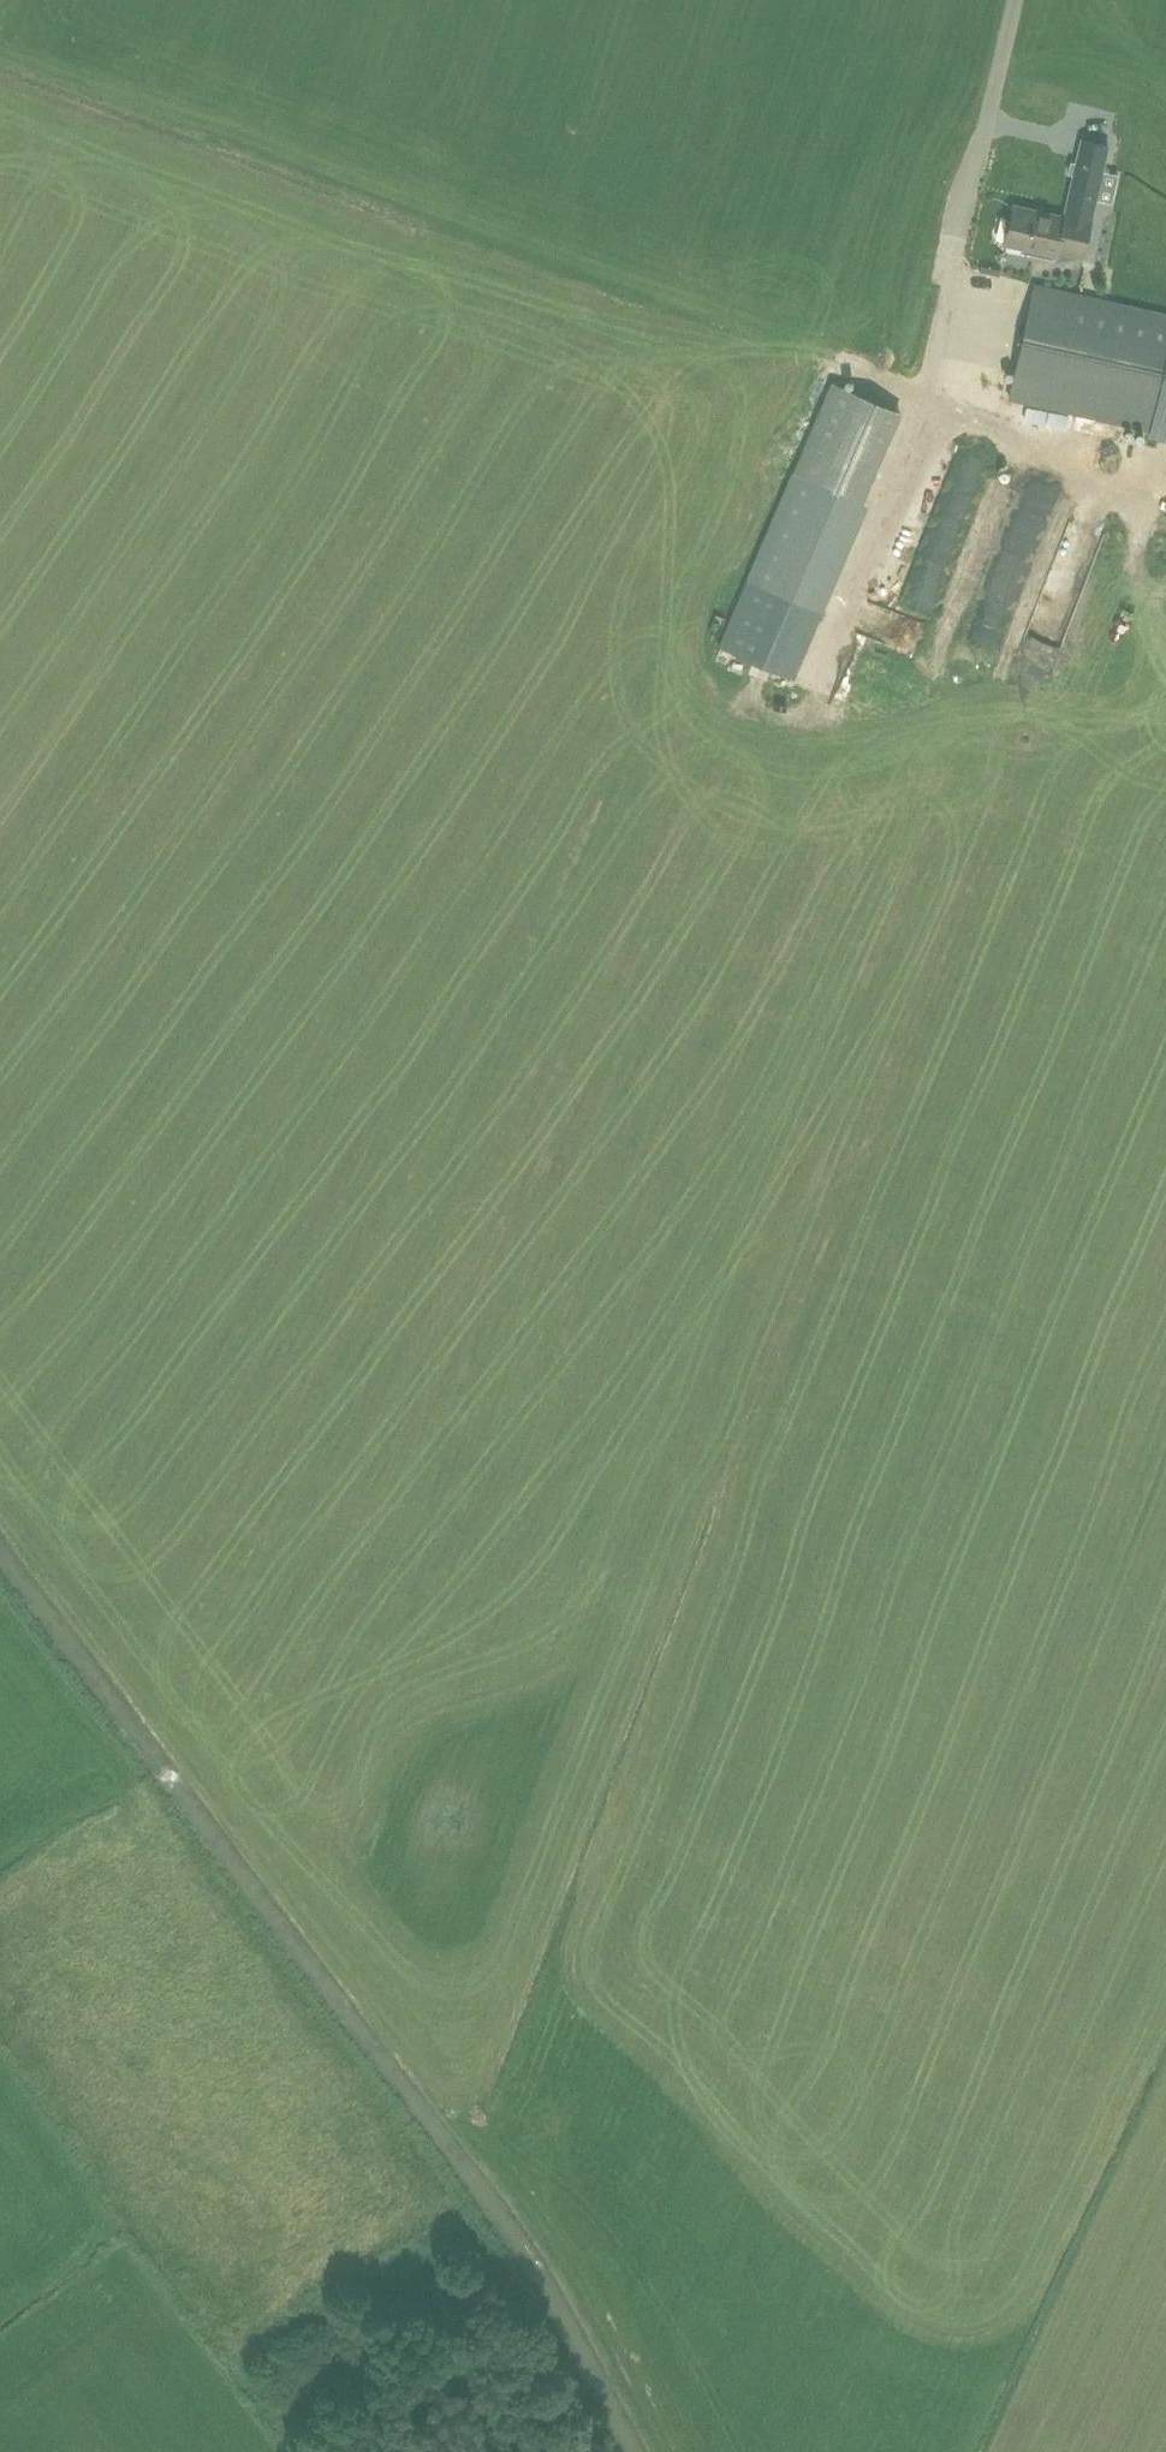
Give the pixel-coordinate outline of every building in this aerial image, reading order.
[(1063,211),(1062,217),(1014,206),(1005,244),(1057,256),(1058,253),(1080,259),(1090,217),(1063,211)] [(1035,284),(1010,398),(1149,430),(1148,436),(1165,440),(1165,314),(1035,284)] [(860,417),(891,431),(900,411),(833,382),(794,473),(833,490),(838,492),(846,474),(838,470),(860,417)] [(833,490),(794,473),(793,473),(747,579),(787,597),(833,490)] [(955,496),(913,607),(938,617),(980,505),(955,496)]
